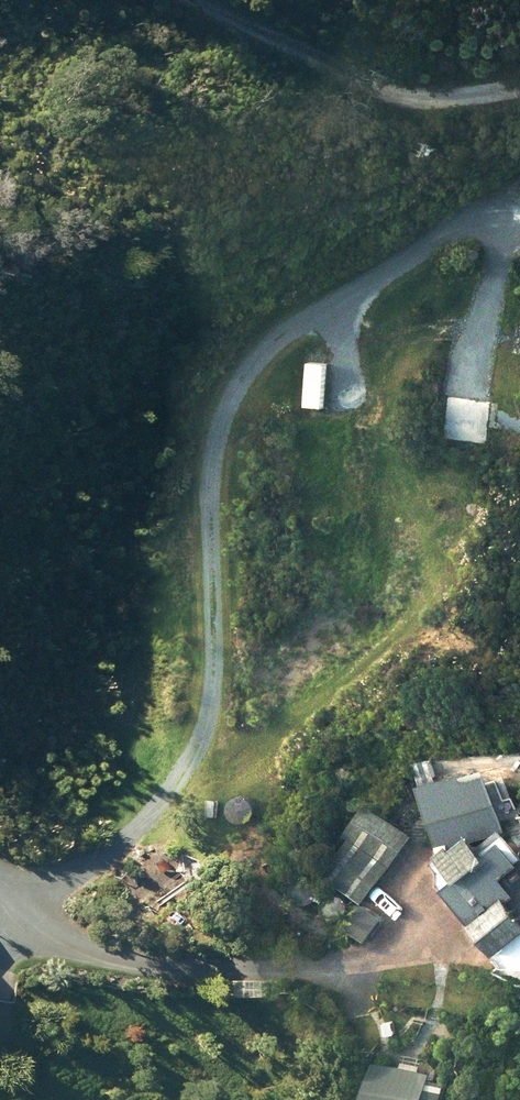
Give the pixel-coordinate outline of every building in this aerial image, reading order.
[(447,395),(441,438),(487,445),(493,402),(447,395)] [(434,758),(418,762),(423,785),(440,780),(434,758)] [(445,884),(513,964),(519,958),(519,851),(506,832),(492,776),(471,781),(470,773),(428,785),(446,854),(438,861),(447,871),(445,884)] [(418,838),(380,808),(328,874),(366,904),(418,838)] [(193,858),(175,872),(189,889),(207,874),(193,858)] [(312,906),(312,880),(291,880),(291,907),(312,906)] [(439,1075),(383,1064),(377,1099),(435,1099),(439,1075)]
